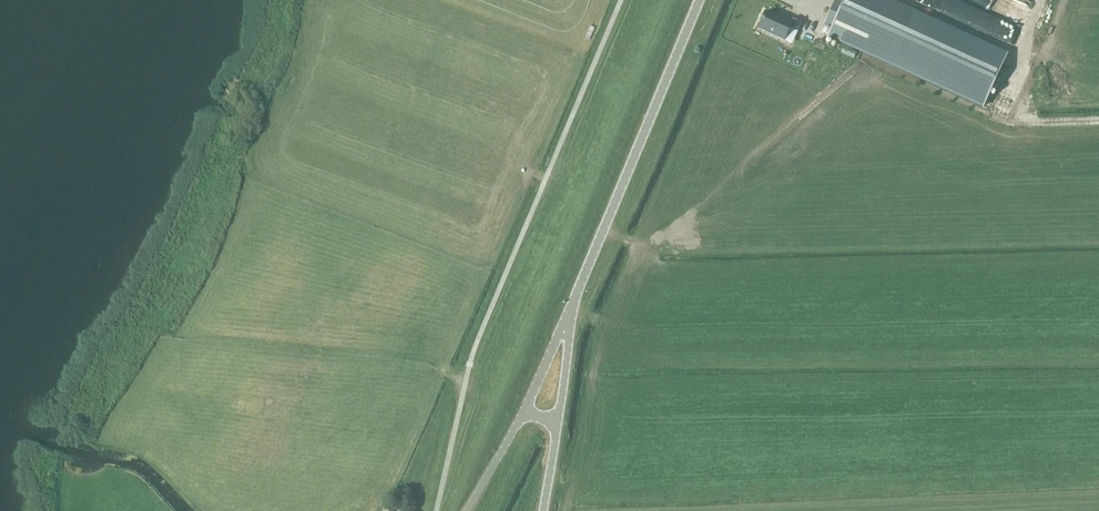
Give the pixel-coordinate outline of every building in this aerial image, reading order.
[(832,29),(829,37),(983,107),(1006,55),(884,0),(845,0),(844,4),(836,0),(824,25),(832,29)] [(762,21),(758,29),(771,35),(784,41),(787,35),(789,29),(793,30),(797,32),(799,28),(801,23),(797,21),(793,19),(792,21),(791,23),(779,17),(766,12),(762,21)] [(1013,24),(1006,39),(1014,42),(1020,28),(1013,24)]
